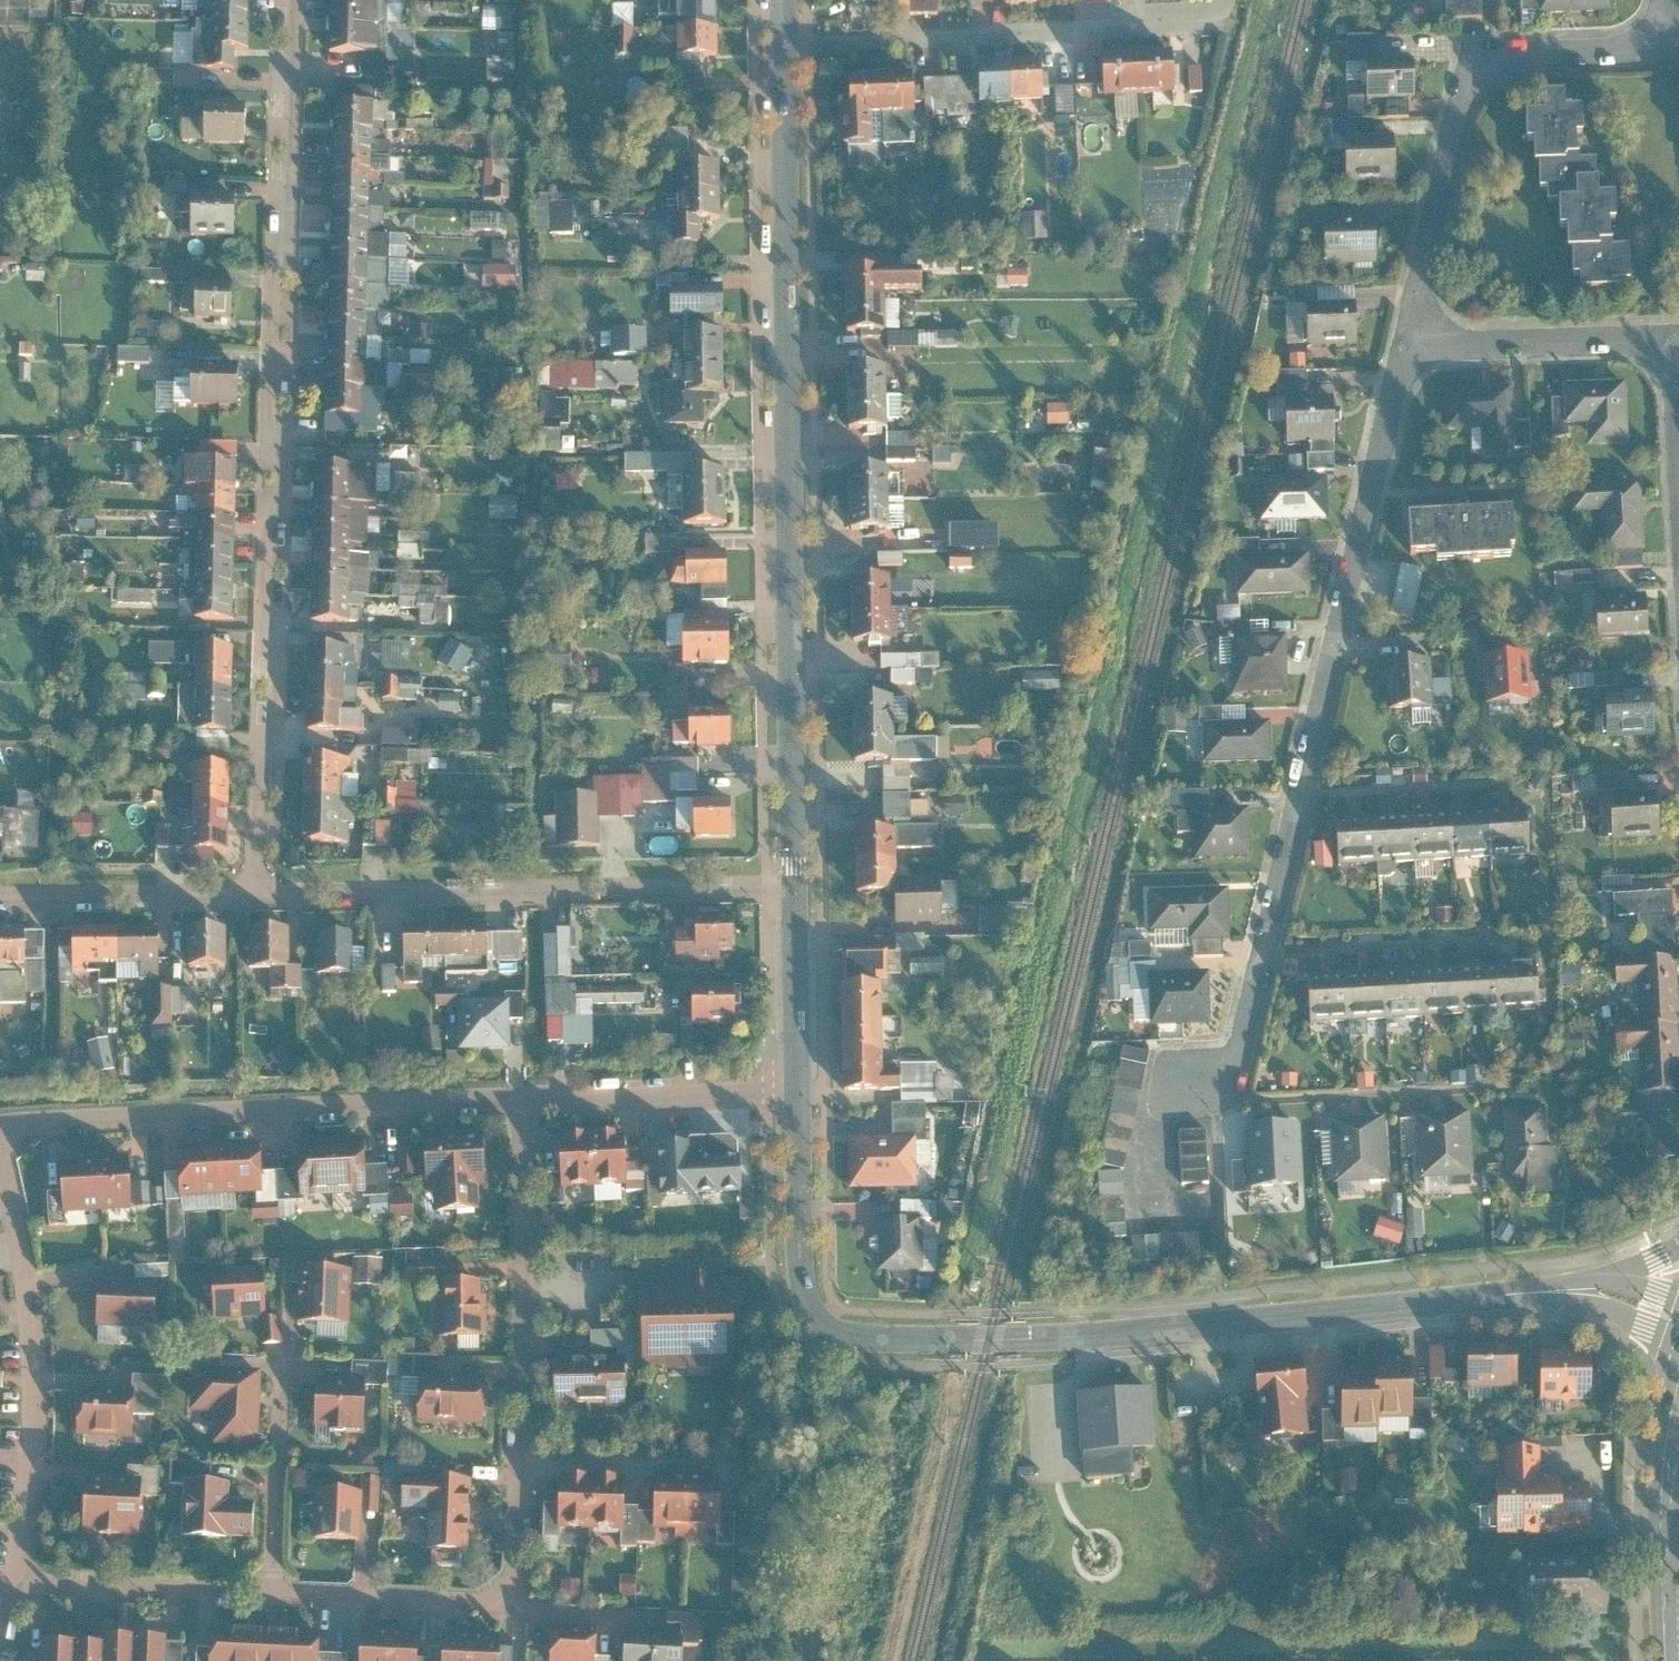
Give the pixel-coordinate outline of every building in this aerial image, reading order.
[(196,23),(248,24),(249,0),(230,0),(213,0),(212,13),(196,13),(196,23)] [(655,17),(671,16),(671,26),(713,26),(713,0),(655,0),(655,17)] [(848,1),(894,1),(894,16),(938,16),(937,0),(848,0),(848,1)] [(1448,24),(1484,22),(1483,0),(1447,0),(1448,24)] [(1538,0),(1522,0),(1522,16),(1539,16),(1538,0)] [(1611,0),(1538,0),(1539,16),(1611,15),(1611,0)] [(379,5),(331,5),(330,33),(388,35),(388,5),(379,5)] [(611,28),(631,28),(630,5),(610,6),(611,28)] [(511,33),(511,8),(495,9),(495,33),(511,33)] [(248,53),(248,24),(196,23),(196,35),(191,35),(191,72),(233,73),(234,53),(248,53)] [(713,56),(713,26),(671,26),(661,26),(661,43),(673,43),(673,64),(704,63),(704,56),(713,56)] [(631,55),(631,28),(611,28),(611,56),(631,55)] [(388,35),(330,33),(329,59),(387,61),(388,35)] [(1365,58),(1372,58),(1371,33),(1345,34),(1345,62),(1365,61),(1365,58)] [(487,62),(487,83),(504,84),(503,75),(516,74),(515,37),(499,38),(499,62),(487,62)] [(1170,49),(1137,50),(1139,92),(1172,91),(1170,49)] [(1137,50),(1105,51),(1106,93),(1139,92),(1137,50)] [(1038,57),(1008,58),(1009,99),(1038,98),(1038,57)] [(1413,97),(1412,57),(1372,58),(1365,58),(1365,61),(1365,94),(1365,97),(1385,97),(1407,97),(1413,97)] [(1008,58),(977,59),(978,100),(1009,99),(1008,58)] [(1201,90),(1200,65),(1188,65),(1189,91),(1201,90)] [(910,141),(909,69),(877,71),(879,108),(880,143),(910,141)] [(879,108),(877,71),(843,72),(845,98),(840,98),(842,142),(869,141),(868,108),(879,108)] [(701,74),(674,74),(675,88),(701,88),(701,74)] [(173,89),(173,75),(148,75),(148,88),(173,89)] [(948,110),(948,80),(922,81),(922,110),(948,110)] [(970,80),(948,80),(948,110),(970,109),(970,80)] [(1073,114),(1072,84),(1053,84),(1053,114),(1073,114)] [(373,86),(331,85),(331,98),(372,99),(373,86)] [(1572,270),(1572,284),(1603,283),(1603,276),(1622,276),(1620,243),(1604,243),(1604,238),(1599,238),(1599,213),(1606,213),(1606,188),(1589,188),(1588,155),(1569,155),(1569,149),(1566,150),(1566,128),(1572,127),(1572,101),(1554,101),(1554,86),(1533,86),(1533,105),(1515,106),(1516,133),(1524,133),(1524,156),(1531,156),(1531,183),(1539,183),(1539,197),(1549,197),(1550,220),(1557,220),(1557,243),(1564,243),(1565,269),(1572,270)] [(1366,116),(1365,97),(1365,94),(1348,95),(1349,117),(1355,116),(1366,116)] [(1407,115),(1407,97),(1385,97),(1385,115),(1407,115)] [(372,99),(331,98),(330,122),(386,125),(432,127),(432,119),(402,118),(402,122),(391,122),(392,113),(384,113),(383,102),(371,103),(372,99)] [(244,152),(246,110),(205,109),(203,151),(244,152)] [(1355,116),(1349,117),(1330,118),(1331,133),(1356,133),(1355,116)] [(386,125),(330,122),(329,148),(384,151),(386,125)] [(1392,178),(1392,134),(1343,135),(1344,179),(1392,178)] [(688,152),(687,138),(661,138),(662,152),(688,152)] [(384,151),(329,148),(328,177),(383,179),(384,151)] [(489,162),(488,199),(513,199),(513,163),(489,162)] [(675,190),(717,189),(716,162),(675,162),(675,190)] [(383,179),(328,177),(327,203),(383,206),(383,179)] [(717,189),(675,190),(675,214),(670,215),(671,245),(697,244),(696,225),(706,225),(705,218),(717,218),(717,189)] [(1322,220),(1343,219),(1342,201),(1314,202),(1314,223),(1322,222),(1322,220)] [(234,245),(235,202),(190,202),(190,245),(234,245)] [(571,234),(571,202),(549,202),(549,234),(571,234)] [(383,206),(327,203),(326,230),(382,233),(383,206)] [(491,214),(491,229),(513,229),(513,214),(491,214)] [(1047,239),(1050,216),(1031,215),(1029,237),(1047,239)] [(1375,261),(1373,218),(1343,219),(1322,220),(1322,222),(1324,262),(1375,261)] [(382,233),(326,230),(326,257),(384,258),(385,233),(382,233)] [(384,258),(326,257),(324,282),(383,285),(384,258)] [(489,266),(489,288),(522,288),(522,266),(489,266)] [(842,267),(842,295),(882,295),(882,290),(921,289),(921,266),(842,267)] [(166,269),(141,268),(140,282),(165,283),(166,269)] [(1026,287),(1026,269),(1006,269),(1006,286),(1026,287)] [(232,319),(233,283),(195,282),(194,319),(207,319),(206,324),(222,324),(222,319),(232,319)] [(383,285),(324,282),(323,308),(383,311),(383,285)] [(1317,286),(1292,287),(1293,302),(1318,301),(1317,286)] [(678,361),(720,360),(720,329),(715,329),(715,315),(720,315),(720,291),(672,292),(672,316),(685,316),(685,331),(678,331),(678,361)] [(857,339),(877,338),(877,330),(882,330),(882,295),(842,295),(842,332),(857,331),(857,339)] [(1355,345),(1354,301),(1305,303),(1306,346),(1355,345)] [(383,311),(323,308),(322,337),(381,339),(383,311)] [(637,333),(611,333),(610,356),(617,356),(617,362),(636,362),(637,333)] [(381,339),(322,337),(322,362),(380,364),(381,339)] [(149,364),(149,349),(117,348),(117,363),(149,364)] [(721,391),(720,360),(678,361),(678,382),(660,382),(661,425),(700,423),(700,391),(721,391)] [(380,364),(322,362),(322,390),(379,391),(380,364)] [(636,362),(617,362),(531,363),(532,388),(636,386),(636,362)] [(881,394),(881,362),(841,363),(842,394),(881,394)] [(174,380),(173,402),(237,404),(239,368),(191,367),(190,380),(174,380)] [(1283,396),(1300,395),(1300,387),(1305,386),(1305,370),(1276,370),(1276,398),(1283,398),(1283,396)] [(1629,442),(1627,380),(1563,381),(1563,397),(1564,422),(1568,422),(1587,421),(1587,444),(1629,442)] [(1513,420),(1511,384),(1443,387),(1445,430),(1481,427),(1483,452),(1514,451),(1514,447),(1513,420)] [(379,391),(322,390),(321,431),(373,433),(373,406),(379,405),(379,391)] [(560,391),(537,392),(537,450),(561,449),(560,391)] [(881,397),(881,394),(842,394),(842,425),(882,425),(883,419),(899,419),(899,397),(881,397)] [(1333,450),(1332,395),(1300,395),(1283,396),(1283,398),(1285,442),(1310,441),(1309,451),(1333,450)] [(1564,422),(1563,397),(1552,397),(1553,436),(1568,436),(1568,422),(1564,422)] [(1068,424),(1068,404),(1047,404),(1047,424),(1068,424)] [(1529,420),(1513,420),(1514,447),(1530,446),(1529,420)] [(914,432),(885,432),(885,446),(914,446),(914,432)] [(641,441),(642,454),(687,453),(687,440),(641,441)] [(914,461),(914,446),(885,446),(885,461),(914,461)] [(344,464),(344,453),(322,452),(322,463),(344,464)] [(687,469),(687,453),(642,454),(623,454),(623,469),(687,469)] [(1332,453),(1306,454),(1306,470),(1332,470),(1332,453)] [(182,485),(235,486),(235,461),(183,461),(182,485)] [(310,463),(309,500),(373,501),(374,465),(344,464),(322,463),(310,463)] [(885,497),(884,465),(844,466),(845,498),(885,497)] [(154,485),(154,468),(126,467),(126,484),(154,485)] [(720,525),(719,470),(677,471),(679,525),(720,525)] [(1326,519),(1326,476),(1256,476),(1256,520),(1326,519)] [(1644,549),(1641,479),(1569,483),(1571,512),(1600,510),(1603,551),(1613,550),(1640,549),(1644,549)] [(193,496),(194,512),(235,513),(235,486),(182,485),(182,496),(193,496)] [(902,496),(885,497),(845,498),(845,530),(886,530),(886,513),(902,513),(902,496)] [(309,500),(309,522),(365,524),(366,510),(373,510),(373,501),(309,500)] [(1510,504),(1406,510),(1409,550),(1435,548),(1436,556),(1509,553),(1509,543),(1513,543),(1510,504)] [(182,539),(234,539),(235,513),(194,512),(174,511),(174,520),(169,520),(169,528),(182,528),(182,539)] [(95,529),(95,512),(76,512),(76,529),(95,529)] [(309,522),(309,549),(365,551),(365,524),(309,522)] [(674,553),(675,535),(636,534),(636,552),(674,553)] [(903,552),(902,537),(886,537),(887,553),(903,552)] [(191,549),(190,568),(233,568),(234,539),(182,539),(181,549),(191,549)] [(1236,539),(1236,555),(1258,554),(1258,539),(1236,539)] [(309,549),(309,570),(366,572),(378,572),(378,553),(365,551),(309,549)] [(1640,549),(1613,550),(1614,569),(1641,567),(1640,549)] [(727,600),(726,551),(680,552),(681,560),(667,560),(668,585),(698,584),(698,601),(727,600)] [(901,565),(901,553),(876,553),(876,566),(901,565)] [(1310,593),(1308,553),(1258,554),(1236,555),(1233,555),(1234,595),(1310,593)] [(126,561),(126,554),(100,554),(100,562),(126,561)] [(970,568),(969,554),(948,555),(948,569),(970,568)] [(1412,616),(1423,568),(1399,563),(1388,611),(1412,616)] [(179,590),(232,592),(233,568),(190,568),(184,568),(183,581),(179,581),(179,590)] [(1597,569),(1571,570),(1572,584),(1598,582),(1597,569)] [(309,570),(308,595),(363,596),(366,597),(366,572),(309,570)] [(847,576),(848,608),(887,607),(886,575),(847,576)] [(1594,590),(1598,636),(1648,633),(1646,594),(1628,595),(1628,589),(1594,590)] [(151,591),(116,590),(115,603),(151,604),(151,591)] [(232,592),(179,590),(178,602),(193,602),(194,618),(232,619),(232,592)] [(308,595),(307,621),(356,623),(356,607),(362,607),(363,596),(308,595)] [(848,608),(848,639),(865,638),(865,647),(878,647),(878,638),(888,638),(887,607),(848,608)] [(711,664),(726,663),(726,612),(688,612),(688,621),(679,621),(679,663),(698,664),(698,671),(711,671),(711,664)] [(1229,635),(1249,635),(1249,622),(1214,623),(1215,640),(1229,640),(1229,635)] [(1286,691),(1284,633),(1249,635),(1229,635),(1229,640),(1231,693),(1286,691)] [(466,674),(478,650),(455,638),(443,662),(466,674)] [(407,671),(408,642),(379,641),(379,670),(407,671)] [(231,689),(231,645),(148,643),(148,664),(196,665),(196,688),(231,689)] [(305,645),(304,686),(354,688),(354,664),(348,664),(349,646),(305,645)] [(1529,701),(1528,653),(1482,655),(1484,703),(1529,701)] [(905,668),(905,655),(880,655),(880,668),(905,668)] [(1430,707),(1429,659),(1385,660),(1387,709),(1430,707)] [(915,686),(914,671),(890,671),(890,686),(915,686)] [(1621,671),(1593,673),(1594,688),(1622,686),(1621,671)] [(112,684),(146,685),(147,674),(113,673),(112,684)] [(1056,689),(1056,673),(1027,674),(1028,690),(1056,689)] [(382,679),(381,689),(415,691),(421,691),(421,680),(382,679)] [(147,699),(146,685),(112,684),(112,698),(147,699)] [(354,688),(304,686),(303,731),(360,732),(360,711),(353,711),(354,688)] [(230,731),(231,689),(196,688),(177,688),(177,730),(230,731)] [(415,691),(381,689),(381,700),(414,702),(415,691)] [(1654,735),(1651,689),(1603,691),(1605,738),(1654,735)] [(849,726),(889,726),(889,696),(848,697),(849,726)] [(1200,722),(1220,721),(1220,707),(1197,707),(1197,726),(1200,726),(1200,722)] [(672,746),(726,744),(726,708),(683,709),(683,722),(671,722),(672,746)] [(1270,762),(1269,720),(1220,721),(1200,722),(1200,726),(1201,764),(1270,762)] [(889,726),(849,726),(850,760),(933,759),(932,738),(889,739),(889,726)] [(406,746),(407,731),(381,730),(380,745),(406,746)] [(171,760),(171,746),(144,746),(144,760),(171,760)] [(405,750),(378,749),(378,762),(404,763),(405,750)] [(301,756),(300,798),(336,799),(338,774),(350,774),(350,758),(301,756)] [(639,761),(640,776),(696,775),(695,761),(639,761)] [(907,762),(880,763),(881,790),(908,789),(907,762)] [(192,804),(227,803),(229,766),(184,765),(184,782),(193,782),(192,804)] [(1627,773),(1594,775),(1595,792),(1628,790),(1627,773)] [(696,792),(696,775),(640,776),(640,803),(675,802),(675,792),(696,792)] [(640,803),(640,776),(616,777),(616,789),(617,813),(617,818),(641,817),(640,803)] [(185,803),(186,786),(170,786),(169,802),(185,803)] [(617,813),(616,789),(600,789),(601,813),(617,813)] [(146,804),(161,804),(161,794),(145,794),(145,790),(132,790),(132,804),(146,804)] [(377,790),(377,800),(392,800),(392,790),(377,790)] [(1193,810),(1209,809),(1208,790),(1181,791),(1182,814),(1193,813),(1193,810)] [(1660,837),(1657,791),(1610,794),(1613,839),(1660,837)] [(596,845),(595,793),(553,794),(554,845),(596,845)] [(881,819),(927,819),(927,802),(908,802),(908,793),(880,793),(881,819)] [(948,820),(968,813),(963,797),(943,803),(948,820)] [(347,843),(347,823),(336,823),(336,799),(300,798),(299,841),(347,843)] [(730,837),(730,799),(692,800),(693,838),(730,837)] [(392,800),(377,800),(377,811),(392,811),(392,800)] [(227,803),(192,804),(192,829),(183,829),(182,848),(227,848),(227,803)] [(161,815),(161,804),(146,804),(146,814),(161,815)] [(1528,855),(1525,806),(1487,808),(1491,858),(1528,855)] [(1248,856),(1247,808),(1209,809),(1193,810),(1193,813),(1182,814),(1175,814),(1175,834),(1194,833),(1195,858),(1248,856)] [(1491,858),(1487,808),(1445,811),(1450,860),(1491,858)] [(1450,860),(1445,811),(1409,813),(1412,862),(1450,860)] [(1412,862),(1409,813),(1370,816),(1374,864),(1412,862)] [(79,815),(79,833),(97,833),(97,815),(79,815)] [(1374,864),(1370,816),(1334,818),(1337,866),(1374,864)] [(387,846),(386,822),(362,823),(362,846),(387,846)] [(170,847),(170,825),(156,825),(155,847),(170,847)] [(853,861),(893,861),(893,847),(938,847),(937,828),(891,828),(891,831),(853,831),(853,861)] [(892,924),(940,924),(939,878),(893,879),(893,861),(853,861),(853,892),(891,893),(892,924)] [(1229,939),(1227,889),(1148,891),(1149,932),(1187,930),(1187,941),(1193,940),(1221,939),(1229,939)] [(1675,958),(1671,892),(1613,895),(1614,917),(1638,916),(1640,960),(1675,958)] [(1024,934),(1023,909),(1009,909),(1010,934),(1024,934)] [(735,952),(734,915),(686,916),(686,930),(675,930),(676,953),(735,952)] [(447,958),(446,923),(402,924),(403,984),(423,983),(423,959),(447,958)] [(487,923),(446,923),(447,958),(487,958),(487,923)] [(226,967),(225,927),(187,928),(188,968),(226,967)] [(115,964),(115,929),(72,930),(72,973),(98,972),(98,984),(115,983),(115,964)] [(158,929),(115,929),(115,964),(139,964),(139,981),(158,981),(158,929)] [(289,929),(249,930),(249,968),(269,968),(269,990),(301,989),(301,971),(301,966),(290,966),(289,929)] [(0,931),(0,1005),(24,1005),(24,966),(44,965),(44,931),(0,931)] [(573,931),(548,932),(549,977),(575,976),(573,931)] [(351,974),(352,934),(320,934),(320,952),(314,953),(314,970),(314,974),(319,974),(351,974)] [(522,960),(521,934),(496,934),(497,961),(522,960)] [(925,936),(894,936),(894,950),(925,950),(925,936)] [(1221,955),(1221,939),(1193,940),(1193,957),(1221,955)] [(1149,942),(1126,943),(1127,958),(1150,957),(1149,942)] [(885,950),(840,950),(840,982),(877,982),(877,979),(886,979),(885,950)] [(944,974),(943,958),(908,959),(909,975),(944,974)] [(1675,958),(1640,960),(1615,961),(1617,987),(1637,986),(1639,1027),(1678,1025),(1675,958)] [(1148,974),(1154,974),(1154,962),(1129,963),(1129,992),(1148,992),(1148,974)] [(1534,963),(1495,965),(1498,1013),(1537,1011),(1534,963)] [(1498,1013),(1495,965),(1459,968),(1461,1015),(1498,1013)] [(395,993),(395,966),(382,967),(383,993),(395,993)] [(1461,1015),(1459,968),(1418,969),(1422,1016),(1461,1015)] [(1422,1016),(1418,969),(1381,971),(1385,1019),(1422,1016)] [(314,970),(301,971),(301,989),(302,998),(320,997),(319,974),(314,974),(314,970)] [(1385,1019),(1381,971),(1343,972),(1346,1021),(1385,1019)] [(1209,1026),(1207,972),(1154,974),(1148,974),(1148,992),(1149,1028),(1209,1026)] [(1346,1021),(1343,972),(1306,975),(1309,1024),(1346,1021)] [(550,988),(552,1044),(598,1042),(597,1004),(647,1002),(646,984),(550,988)] [(837,985),(838,1038),(879,1037),(878,984),(837,985)] [(735,985),(692,986),(693,1025),(736,1024),(735,985)] [(169,987),(151,988),(152,1026),(171,1026),(169,987)] [(184,1014),(183,988),(171,989),(172,1014),(184,1014)] [(457,1001),(457,1051),(510,1051),(510,1021),(522,1021),(522,994),(505,994),(505,1000),(457,1001)] [(1678,1025),(1639,1027),(1618,1028),(1619,1051),(1639,1050),(1641,1093),(1677,1091),(1678,1091),(1678,1048),(1678,1025)] [(838,1038),(839,1092),(897,1089),(897,1070),(880,1071),(879,1037),(838,1038)] [(114,1038),(94,1041),(99,1073),(119,1070),(114,1038)] [(1122,1171),(1150,1054),(1127,1049),(1097,1165),(1122,1171)] [(1677,1091),(1641,1093),(1618,1094),(1619,1116),(1643,1115),(1645,1160),(1678,1158),(1678,1134),(1677,1091)] [(889,1104),(890,1138),(914,1137),(915,1142),(924,1142),(924,1104),(889,1104)] [(1544,1108),(1502,1110),(1507,1183),(1527,1182),(1528,1195),(1559,1194),(1556,1148),(1547,1149),(1544,1108)] [(1474,1176),(1470,1112),(1415,1115),(1419,1180),(1474,1176)] [(1387,1181),(1384,1118),(1332,1121),(1336,1184),(1387,1181)] [(1300,1186),(1296,1124),(1248,1127),(1252,1189),(1300,1186)] [(624,1132),(592,1135),(596,1189),(628,1186),(626,1165),(624,1132)] [(1209,1184),(1206,1132),(1180,1133),(1182,1185),(1209,1184)] [(485,1188),(482,1133),(423,1135),(426,1191),(433,1191),(434,1214),(479,1213),(479,1188),(485,1188)] [(596,1189),(592,1135),(558,1137),(561,1176),(561,1191),(565,1191),(596,1189)] [(691,1142),(693,1198),(740,1195),(740,1221),(755,1221),(753,1190),(743,1190),(740,1157),(738,1158),(738,1144),(730,1136),(690,1137),(691,1142)] [(915,1142),(914,1137),(890,1138),(845,1139),(847,1189),(915,1188),(915,1168),(932,1168),(931,1142),(924,1142),(915,1142)] [(416,1177),(416,1139),(399,1139),(400,1177),(416,1177)] [(365,1195),(364,1168),(363,1140),(332,1142),(333,1198),(363,1195),(365,1195)] [(303,1199),(333,1198),(332,1142),(295,1144),(297,1171),(298,1199),(303,1199)] [(659,1201),(693,1198),(691,1142),(657,1144),(659,1201)] [(261,1173),(259,1145),(220,1147),(222,1198),(255,1196),(261,1196),(261,1173)] [(222,1198),(220,1147),(176,1149),(178,1200),(222,1198)] [(111,1161),(99,1162),(101,1209),(131,1208),(129,1162),(111,1163),(111,1161)] [(86,1164),(62,1165),(63,1193),(64,1211),(65,1211),(101,1209),(99,1162),(98,1162),(86,1162),(86,1164)] [(645,1164),(626,1165),(628,1186),(627,1192),(647,1191),(645,1164)] [(386,1167),(364,1168),(365,1195),(363,1195),(363,1199),(388,1197),(386,1167)] [(298,1199),(297,1171),(276,1173),(278,1203),(303,1202),(303,1199),(298,1199)] [(276,1173),(261,1173),(261,1196),(255,1196),(255,1204),(251,1204),(252,1222),(279,1221),(278,1203),(276,1173)] [(1124,1237),(1122,1173),(1097,1174),(1100,1238),(1124,1237)] [(561,1191),(561,1176),(546,1176),(547,1206),(565,1206),(565,1191),(561,1191)] [(408,1197),(407,1190),(389,1191),(391,1221),(413,1219),(412,1197),(408,1197)] [(63,1193),(47,1194),(49,1227),(66,1226),(65,1211),(64,1211),(63,1193)] [(898,1203),(899,1219),(920,1219),(954,1219),(953,1202),(898,1203)] [(183,1241),(182,1203),(165,1204),(167,1241),(183,1241)] [(1403,1247),(1410,1227),(1385,1218),(1377,1238),(1403,1247)] [(875,1219),(876,1273),(921,1271),(920,1219),(899,1219),(875,1219)] [(1214,1255),(1212,1234),(1131,1238),(1132,1260),(1214,1255)] [(406,1282),(446,1282),(446,1252),(433,1252),(433,1262),(420,1262),(420,1254),(406,1254),(406,1282)] [(380,1288),(382,1261),(354,1260),(352,1286),(380,1288)] [(264,1320),(261,1270),(209,1274),(213,1324),(264,1320)] [(349,1327),(350,1272),(297,1271),(295,1325),(349,1327)] [(746,1312),(745,1282),(710,1283),(710,1275),(691,1275),(691,1283),(640,1283),(642,1371),(664,1370),(664,1373),(719,1372),(719,1369),(736,1369),(736,1334),(742,1334),(742,1312),(746,1312)] [(153,1332),(155,1284),(98,1282),(95,1328),(153,1332)] [(481,1299),(481,1284),(442,1283),(442,1308),(436,1308),(436,1340),(486,1339),(486,1299),(481,1299)] [(282,1344),(279,1321),(259,1322),(261,1347),(282,1344)] [(625,1346),(624,1333),(601,1335),(602,1348),(625,1346)] [(1516,1389),(1516,1340),(1465,1341),(1467,1390),(1516,1389)] [(1433,1347),(1435,1381),(1463,1380),(1462,1346),(1433,1347)] [(1592,1404),(1591,1354),(1541,1355),(1542,1405),(1592,1404)] [(179,1372),(190,1373),(190,1369),(220,1370),(221,1357),(180,1355),(179,1372)] [(438,1378),(439,1360),(397,1359),(396,1377),(438,1378)] [(625,1361),(553,1363),(554,1406),(605,1405),(605,1409),(626,1409),(625,1361)] [(385,1387),(386,1365),(351,1363),(351,1382),(364,1382),(364,1386),(385,1387)] [(1410,1421),(1409,1363),(1375,1363),(1376,1372),(1376,1421),(1410,1421)] [(1310,1435),(1301,1366),(1251,1374),(1253,1386),(1261,1443),(1310,1435)] [(212,1446),(257,1447),(261,1373),(220,1370),(190,1369),(190,1373),(189,1413),(214,1415),(212,1446)] [(1376,1421),(1376,1372),(1343,1372),(1343,1431),(1377,1431),(1376,1421)] [(131,1377),(130,1391),(133,1391),(132,1416),(161,1418),(163,1378),(131,1377)] [(483,1427),(484,1379),(418,1379),(417,1425),(483,1427)] [(315,1380),(314,1430),(328,1431),(328,1434),(348,1435),(348,1432),(362,1432),(364,1386),(364,1382),(351,1382),(315,1380)] [(130,1391),(79,1388),(75,1438),(131,1440),(132,1416),(133,1391),(130,1391)] [(1154,1450),(1150,1392),(1075,1397),(1082,1482),(1131,1478),(1129,1452),(1154,1450)] [(1497,1482),(1497,1536),(1591,1534),(1589,1486),(1560,1487),(1560,1478),(1541,1478),(1541,1450),(1505,1451),(1505,1482),(1497,1482)] [(168,1487),(182,1487),(183,1483),(209,1485),(210,1465),(170,1464),(168,1487)] [(126,1469),(126,1480),(141,1481),(140,1499),(157,1499),(158,1470),(126,1469)] [(656,1475),(655,1515),(654,1531),(676,1532),(676,1541),(687,1541),(688,1476),(656,1475)] [(471,1481),(402,1476),(399,1513),(427,1514),(431,1514),(469,1517),(471,1481)] [(722,1477),(688,1476),(687,1541),(698,1541),(699,1533),(718,1533),(722,1533),(722,1516),(722,1477)] [(126,1480),(85,1478),(81,1537),(138,1539),(140,1499),(141,1481),(126,1480)] [(559,1478),(558,1506),(558,1531),(594,1532),(595,1479),(559,1478)] [(362,1495),(361,1517),(378,1517),(380,1480),(362,1479),(362,1495)] [(595,1479),(594,1532),(623,1533),(624,1508),(625,1479),(595,1479)] [(228,1486),(209,1485),(183,1483),(182,1487),(179,1540),(251,1542),(252,1504),(227,1502),(228,1486)] [(360,1545),(361,1517),(362,1495),(313,1493),(311,1542),(360,1545)] [(558,1539),(558,1531),(558,1506),(544,1506),(543,1538),(558,1539)] [(639,1508),(624,1508),(623,1533),(622,1548),(638,1549),(638,1546),(639,1514),(639,1508)] [(468,1556),(469,1517),(431,1514),(429,1555),(468,1556)] [(654,1531),(655,1515),(639,1514),(638,1546),(654,1546),(654,1531)] [(736,1516),(722,1516),(722,1533),(718,1533),(718,1548),(736,1548),(736,1516)] [(1608,1618),(1607,1559),(1517,1560),(1518,1620),(1608,1618)] [(668,1615),(667,1633),(684,1634),(683,1652),(700,1652),(701,1617),(668,1615)] [(598,1630),(552,1627),(550,1660),(596,1660),(598,1630)] [(210,1628),(209,1651),(208,1660),(244,1660),(246,1630),(210,1628)] [(246,1630),(244,1660),(279,1660),(280,1632),(246,1630)] [(626,1631),(624,1660),(683,1660),(684,1634),(667,1633),(626,1631)] [(318,1634),(280,1632),(279,1660),(318,1660),(318,1657),(318,1634)] [(362,1632),(360,1660),(390,1660),(391,1633),(362,1632)] [(390,1660),(416,1660),(418,1633),(391,1633),(390,1660)] [(473,1637),(444,1635),(442,1660),(472,1660),(473,1637)] [(473,1637),(472,1660),(499,1660),(500,1638),(473,1637)] [(101,1649),(100,1660),(131,1660),(133,1641),(101,1640),(101,1649)] [(165,1642),(133,1641),(131,1660),(163,1660),(164,1645),(165,1642)] [(164,1645),(163,1660),(181,1660),(181,1646),(164,1645)] [(71,1649),(39,1647),(39,1659),(39,1660),(71,1660),(71,1649)] [(101,1649),(71,1649),(71,1660),(100,1660),(101,1649)] [(209,1651),(196,1651),(195,1660),(208,1660),(209,1651)]
